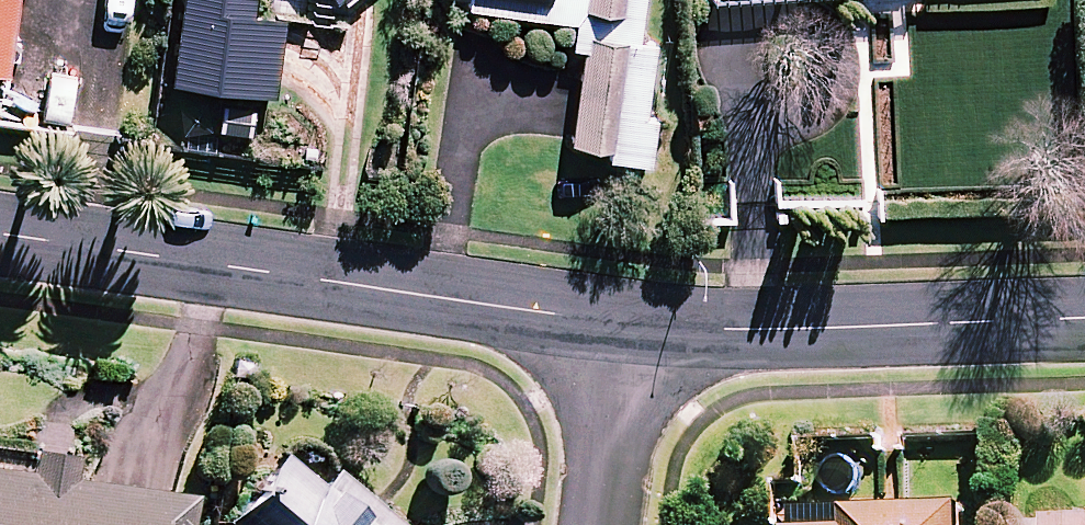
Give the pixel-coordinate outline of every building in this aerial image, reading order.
[(10,73),(18,0),(0,0),(0,72),(10,73)] [(173,81),(265,93),(274,18),(252,16),(254,0),(183,0),(173,81)] [(443,3),(572,13),(570,46),(583,47),(576,148),(609,151),(608,164),(653,168),(662,49),(641,47),(645,0),(443,0),(443,3)] [(297,438),(227,522),(231,524),(400,524),(297,438)] [(35,466),(0,461),(0,524),(185,524),(189,497),(75,481),(78,457),(37,451),(35,466)] [(971,511),(846,514),(847,524),(971,524),(971,511)] [(1044,517),(1044,524),(1084,524),(1084,516),(1044,517)]
